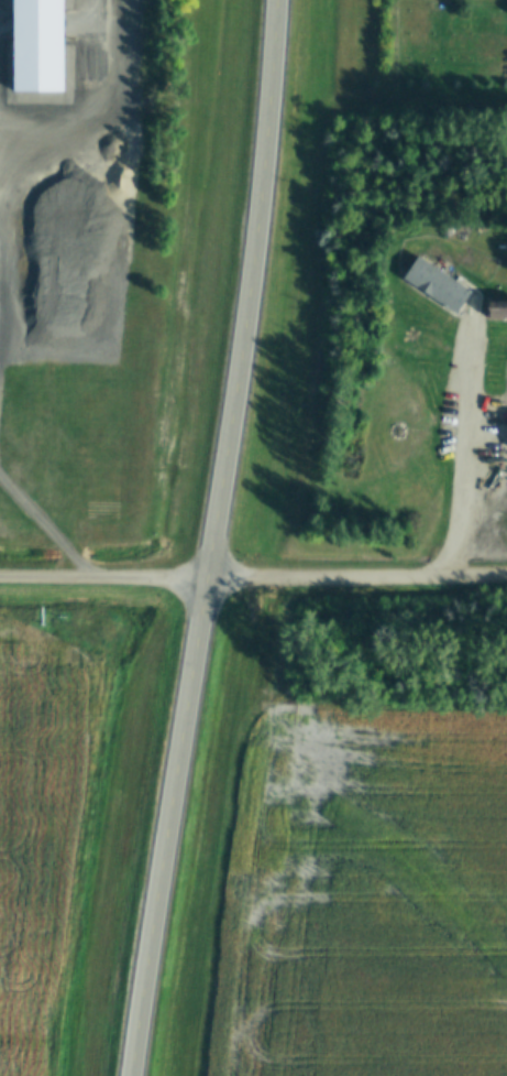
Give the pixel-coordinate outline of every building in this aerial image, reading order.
[(459,314),(472,291),(416,258),(402,282),(459,314)] [(506,320),(506,303),(487,303),(487,320),(506,320)] [(495,492),(506,471),(500,467),(488,488),(495,492)]
